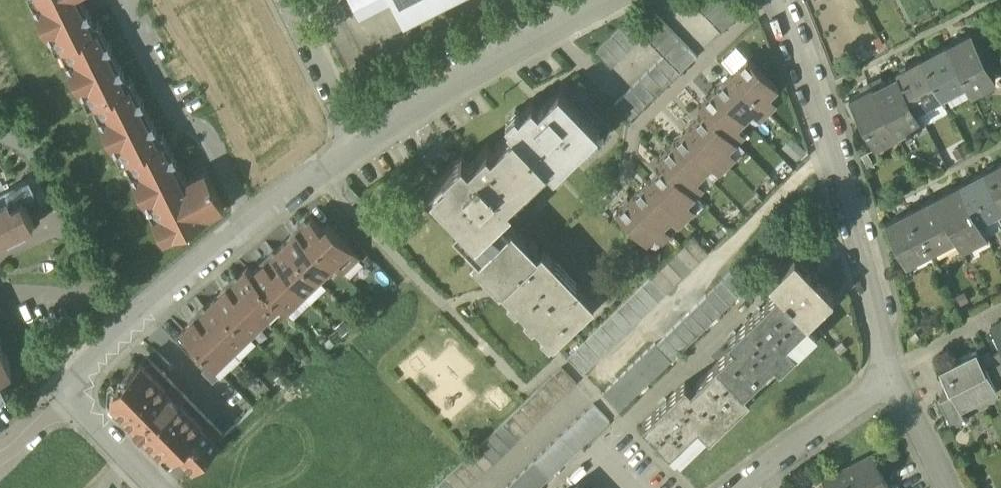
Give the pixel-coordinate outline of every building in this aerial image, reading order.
[(169,236),(206,218),(206,217),(224,208),(205,170),(185,179),(194,197),(188,200),(181,185),(179,186),(165,158),(167,157),(159,141),(155,143),(148,129),(146,129),(132,101),(134,100),(126,84),(123,86),(116,72),(114,73),(100,44),(102,43),(94,28),(90,29),(83,15),(82,16),(74,0),(36,0),(33,2),(49,35),(55,32),(62,45),(66,44),(71,56),(65,59),(81,91),(88,88),(94,102),(98,100),(104,112),(98,115),(114,148),(120,145),(127,159),(130,157),(136,169),(130,172),(146,205),(152,202),(158,214),(152,217),(157,228),(164,225),(169,236)] [(84,0),(74,0),(82,16),(83,15),(90,29),(94,28),(102,43),(100,44),(114,73),(116,72),(123,86),(126,84),(134,100),(132,101),(146,129),(148,129),(155,143),(159,141),(167,157),(165,158),(179,186),(181,185),(188,200),(194,197),(185,179),(162,132),(159,134),(130,75),(126,77),(98,19),(94,21),(84,0)] [(359,10),(379,0),(353,0),(359,10)] [(403,21),(444,0),(393,0),(403,21)] [(697,6),(705,15),(720,0),(703,0),(697,6)] [(724,0),(720,0),(705,15),(713,23),(731,7),(724,0)] [(739,15),(731,7),(713,23),(722,32),(739,15)] [(664,21),(656,12),(638,29),(645,35),(647,38),(664,21)] [(636,43),(645,35),(638,29),(629,19),(621,27),(636,43)] [(672,30),(664,21),(647,38),(655,46),(672,30)] [(628,51),(636,43),(621,27),(613,35),(628,51)] [(681,38),(672,30),(655,46),(663,55),(681,38)] [(56,49),(59,47),(62,45),(55,32),(49,35),(56,49)] [(972,33),(947,46),(965,81),(969,88),(993,75),(995,79),(996,78),(972,33)] [(620,59),(628,51),(613,35),(604,43),(620,59)] [(689,47),(681,38),(663,55),(665,56),(672,63),(689,47)] [(612,67),(620,59),(604,43),(596,51),(612,67)] [(66,44),(62,45),(59,47),(65,59),(71,56),(66,44)] [(947,46),(922,59),(940,94),(965,81),(947,46)] [(697,56),(689,47),(672,63),(680,72),(697,56)] [(672,80),(680,72),(672,63),(665,56),(656,64),(672,80)] [(748,56),(731,73),(761,104),(769,97),(779,88),(748,56)] [(897,72),(898,75),(915,107),(940,94),(922,59),(897,72)] [(663,88),(672,80),(656,64),(648,72),(663,88)] [(655,96),(663,88),(648,72),(640,80),(655,96)] [(731,73),(715,88),(745,120),(753,112),(761,104),(731,73)] [(884,79),(872,85),(897,132),(922,119),(915,107),(898,75),(885,82),(884,79)] [(647,104),(655,96),(640,80),(631,88),(647,104)] [(898,135),(897,132),(872,85),(850,97),(876,147),(898,135)] [(514,128),(545,160),(555,170),(556,168),(550,162),(558,155),(560,157),(571,147),(575,151),(584,142),(582,141),(596,127),(598,129),(598,128),(559,87),(544,101),(546,103),(540,108),(532,100),(509,122),(514,128)] [(88,105),(92,103),(94,102),(88,88),(81,91),(88,105)] [(639,112),(647,104),(631,88),(623,96),(639,112)] [(699,103),(706,111),(729,135),(738,127),(745,120),(715,88),(699,103)] [(630,120),(639,112),(623,96),(615,104),(630,120)] [(769,97),(761,104),(768,111),(776,104),(769,97)] [(98,100),(94,102),(92,103),(98,115),(104,112),(98,100)] [(760,119),(768,111),(761,104),(753,112),(760,119)] [(706,111),(690,126),(720,158),(728,150),(736,142),(729,135),(706,111)] [(690,126),(674,141),(704,173),(712,165),(720,158),(690,126)] [(582,141),(584,142),(598,129),(596,127),(582,141)] [(729,135),(736,142),(744,134),(738,127),(729,135)] [(432,184),(463,217),(484,197),(499,212),(512,199),(508,195),(545,160),(514,128),(493,148),(488,143),(476,155),(486,165),(480,171),(470,161),(463,154),(432,184)] [(658,157),(665,164),(688,189),(697,180),(704,173),(674,141),(658,157)] [(121,162),(124,160),(127,159),(120,145),(114,148),(121,162)] [(550,162),(556,168),(575,151),(571,147),(560,157),(558,155),(550,162)] [(735,157),(728,150),(720,158),(712,165),(719,173),(735,157)] [(476,155),(470,161),(480,171),(486,165),(476,155)] [(130,157),(127,159),(124,160),(130,172),(136,169),(130,157)] [(985,171),(1000,202),(1000,163),(985,171)] [(665,164),(649,180),(679,211),(687,203),(695,196),(688,189),(665,164)] [(960,184),(979,220),(1000,209),(1000,202),(985,171),(960,184)] [(649,180),(633,195),(663,227),(671,219),(679,211),(649,180)] [(688,189),(695,196),(704,188),(697,180),(688,189)] [(342,191),(352,202),(360,194),(350,184),(342,191)] [(960,184),(935,197),(956,236),(962,248),(986,235),(979,220),(960,184)] [(8,235),(26,227),(33,223),(25,206),(17,210),(15,204),(18,202),(17,200),(11,188),(0,194),(0,239),(8,235)] [(655,234),(663,227),(633,195),(616,211),(647,242),(655,234)] [(538,253),(499,212),(484,197),(463,217),(459,220),(472,234),(468,238),(480,250),(475,255),(496,276),(494,278),(502,287),(538,253)] [(935,197),(911,210),(931,249),(956,236),(935,197)] [(21,199),(17,200),(18,202),(15,204),(17,210),(25,206),(21,199)] [(146,205),(152,217),(158,214),(152,202),(146,205)] [(679,211),(671,219),(678,226),(695,210),(687,203),(679,211)] [(906,262),(931,249),(911,210),(886,223),(906,262)] [(311,217),(300,227),(334,262),(342,271),(359,254),(328,223),(322,228),(311,217)] [(163,240),(169,236),(164,225),(157,228),(163,240)] [(27,229),(26,227),(8,235),(9,237),(27,229)] [(300,227),(284,243),(317,277),(334,262),(300,227)] [(663,227),(655,234),(662,242),(670,234),(663,227)] [(693,236),(685,244),(700,260),(709,252),(693,236)] [(284,243),(268,258),(301,293),(317,277),(284,243)] [(685,244),(676,252),(692,268),(700,260),(685,244)] [(538,253),(502,287),(510,295),(513,293),(521,302),(519,304),(527,312),(529,310),(538,319),(535,321),(544,330),(546,328),(554,337),(552,339),(554,340),(594,302),(543,248),(538,253)] [(676,252),(668,260),(684,276),(692,268),(676,252)] [(769,280),(780,291),(807,320),(828,300),(833,295),(795,255),(769,280)] [(268,258),(252,274),(280,302),(285,308),(301,293),(268,258)] [(668,260),(660,268),(675,284),(684,276),(668,260)] [(246,268),(230,283),(264,318),(280,302),(252,274),(246,268)] [(660,268),(651,276),(667,292),(675,284),(660,268)] [(731,272),(723,280),(738,296),(746,288),(731,272)] [(651,276),(643,284),(659,300),(667,292),(651,276)] [(723,280),(715,288),(730,304),(738,296),(723,280)] [(230,283),(215,299),(248,333),(264,318),(230,283)] [(643,284),(635,292),(650,308),(659,300),(643,284)] [(715,288),(706,297),(721,312),(730,304),(715,288)] [(780,291),(749,320),(788,360),(818,331),(811,324),(807,320),(780,291)] [(635,292),(626,300),(642,316),(650,308),(635,292)] [(706,297),(699,303),(714,319),(721,312),(706,297)] [(215,299),(199,314),(232,349),(248,333),(215,299)] [(626,300),(618,308),(634,324),(642,316),(626,300)] [(807,320),(811,324),(831,304),(828,300),(807,320)] [(699,303),(689,313),(704,329),(714,319),(699,303)] [(618,308),(610,316),(625,332),(634,324),(618,308)] [(689,313),(680,321),(695,337),(704,329),(689,313)] [(215,365),(232,349),(199,314),(182,330),(215,365)] [(610,316),(601,324),(617,340),(625,332),(610,316)] [(788,360),(749,320),(729,339),(734,345),(716,362),(749,397),(788,360)] [(991,326),(1000,344),(1000,320),(991,326)] [(680,321),(672,329),(687,345),(695,337),(680,321)] [(601,324),(593,332),(609,348),(617,340),(601,324)] [(672,329),(663,337),(679,353),(687,345),(672,329)] [(593,332),(585,340),(600,356),(609,348),(593,332)] [(663,337),(656,344),(672,360),(679,353),(663,337)] [(585,340),(576,348),(592,364),(600,356),(585,340)] [(655,343),(645,352),(661,369),(672,360),(656,344),(655,343)] [(12,371),(8,364),(10,363),(6,354),(4,355),(0,347),(0,377),(12,371)] [(576,348),(568,356),(584,373),(592,364),(576,348)] [(953,396),(961,411),(962,410),(959,404),(993,387),(996,393),(998,393),(977,350),(940,369),(953,396)] [(1000,373),(1000,350),(992,355),(1000,373)] [(645,352),(636,360),(653,377),(661,369),(645,352)] [(636,360),(628,368),(645,385),(653,377),(636,360)] [(177,451),(193,468),(224,438),(212,425),(206,431),(141,362),(114,388),(113,403),(132,423),(133,422),(139,423),(145,429),(145,435),(144,435),(161,453),(166,448),(173,455),(177,451)] [(686,382),(677,390),(715,430),(749,397),(716,362),(691,387),(686,382)] [(561,367),(552,375),(568,391),(576,383),(561,367)] [(628,368),(620,376),(636,393),(645,385),(628,368)] [(552,375),(544,383),(560,399),(568,391),(552,375)] [(620,376),(611,384),(628,402),(636,393),(620,376)] [(544,383),(536,391),(551,407),(560,399),(544,383)] [(611,384),(603,392),(620,410),(628,402),(611,384)] [(959,404),(962,410),(996,393),(993,387),(959,404)] [(680,463),(715,430),(677,390),(642,423),(680,463)] [(536,391),(528,399),(543,415),(551,407),(536,391)] [(937,404),(948,427),(965,419),(961,411),(953,396),(937,404)] [(528,399),(519,407),(535,423),(543,415),(528,399)] [(594,402),(586,410),(602,427),(610,419),(594,402)] [(519,407),(511,415),(526,431),(535,423),(519,407)] [(586,410),(577,418),(594,435),(602,427),(586,410)] [(511,415),(503,423),(518,439),(526,431),(511,415)] [(577,418),(569,425),(586,443),(594,435),(577,418)] [(133,422),(144,435),(145,435),(145,429),(139,423),(133,422)] [(503,423),(494,431),(510,447),(518,439),(503,423)] [(569,425),(561,433),(578,451),(586,443),(569,425)] [(494,431),(486,439),(502,455),(510,447),(494,431)] [(561,433),(553,441),(569,459),(578,451),(561,433)] [(486,439),(478,447),(493,463),(502,455),(486,439)] [(553,441),(545,449),(561,466),(569,459),(553,441)] [(478,447),(470,455),(485,471),(493,463),(478,447)] [(545,449),(536,457),(553,474),(561,466),(545,449)] [(827,487),(890,487),(873,454),(823,480),(827,487)] [(470,455),(461,463),(477,479),(485,471),(470,455)] [(536,457),(528,465),(545,482),(553,474),(536,457)] [(461,463),(453,471),(469,487),(477,479),(461,463)] [(520,473),(534,487),(539,487),(545,482),(528,465),(520,473)] [(445,479),(454,487),(468,487),(469,487),(453,471),(445,479)] [(512,481),(519,487),(534,487),(520,473),(512,481)] [(437,487),(438,487),(454,487),(445,479),(437,487)]
